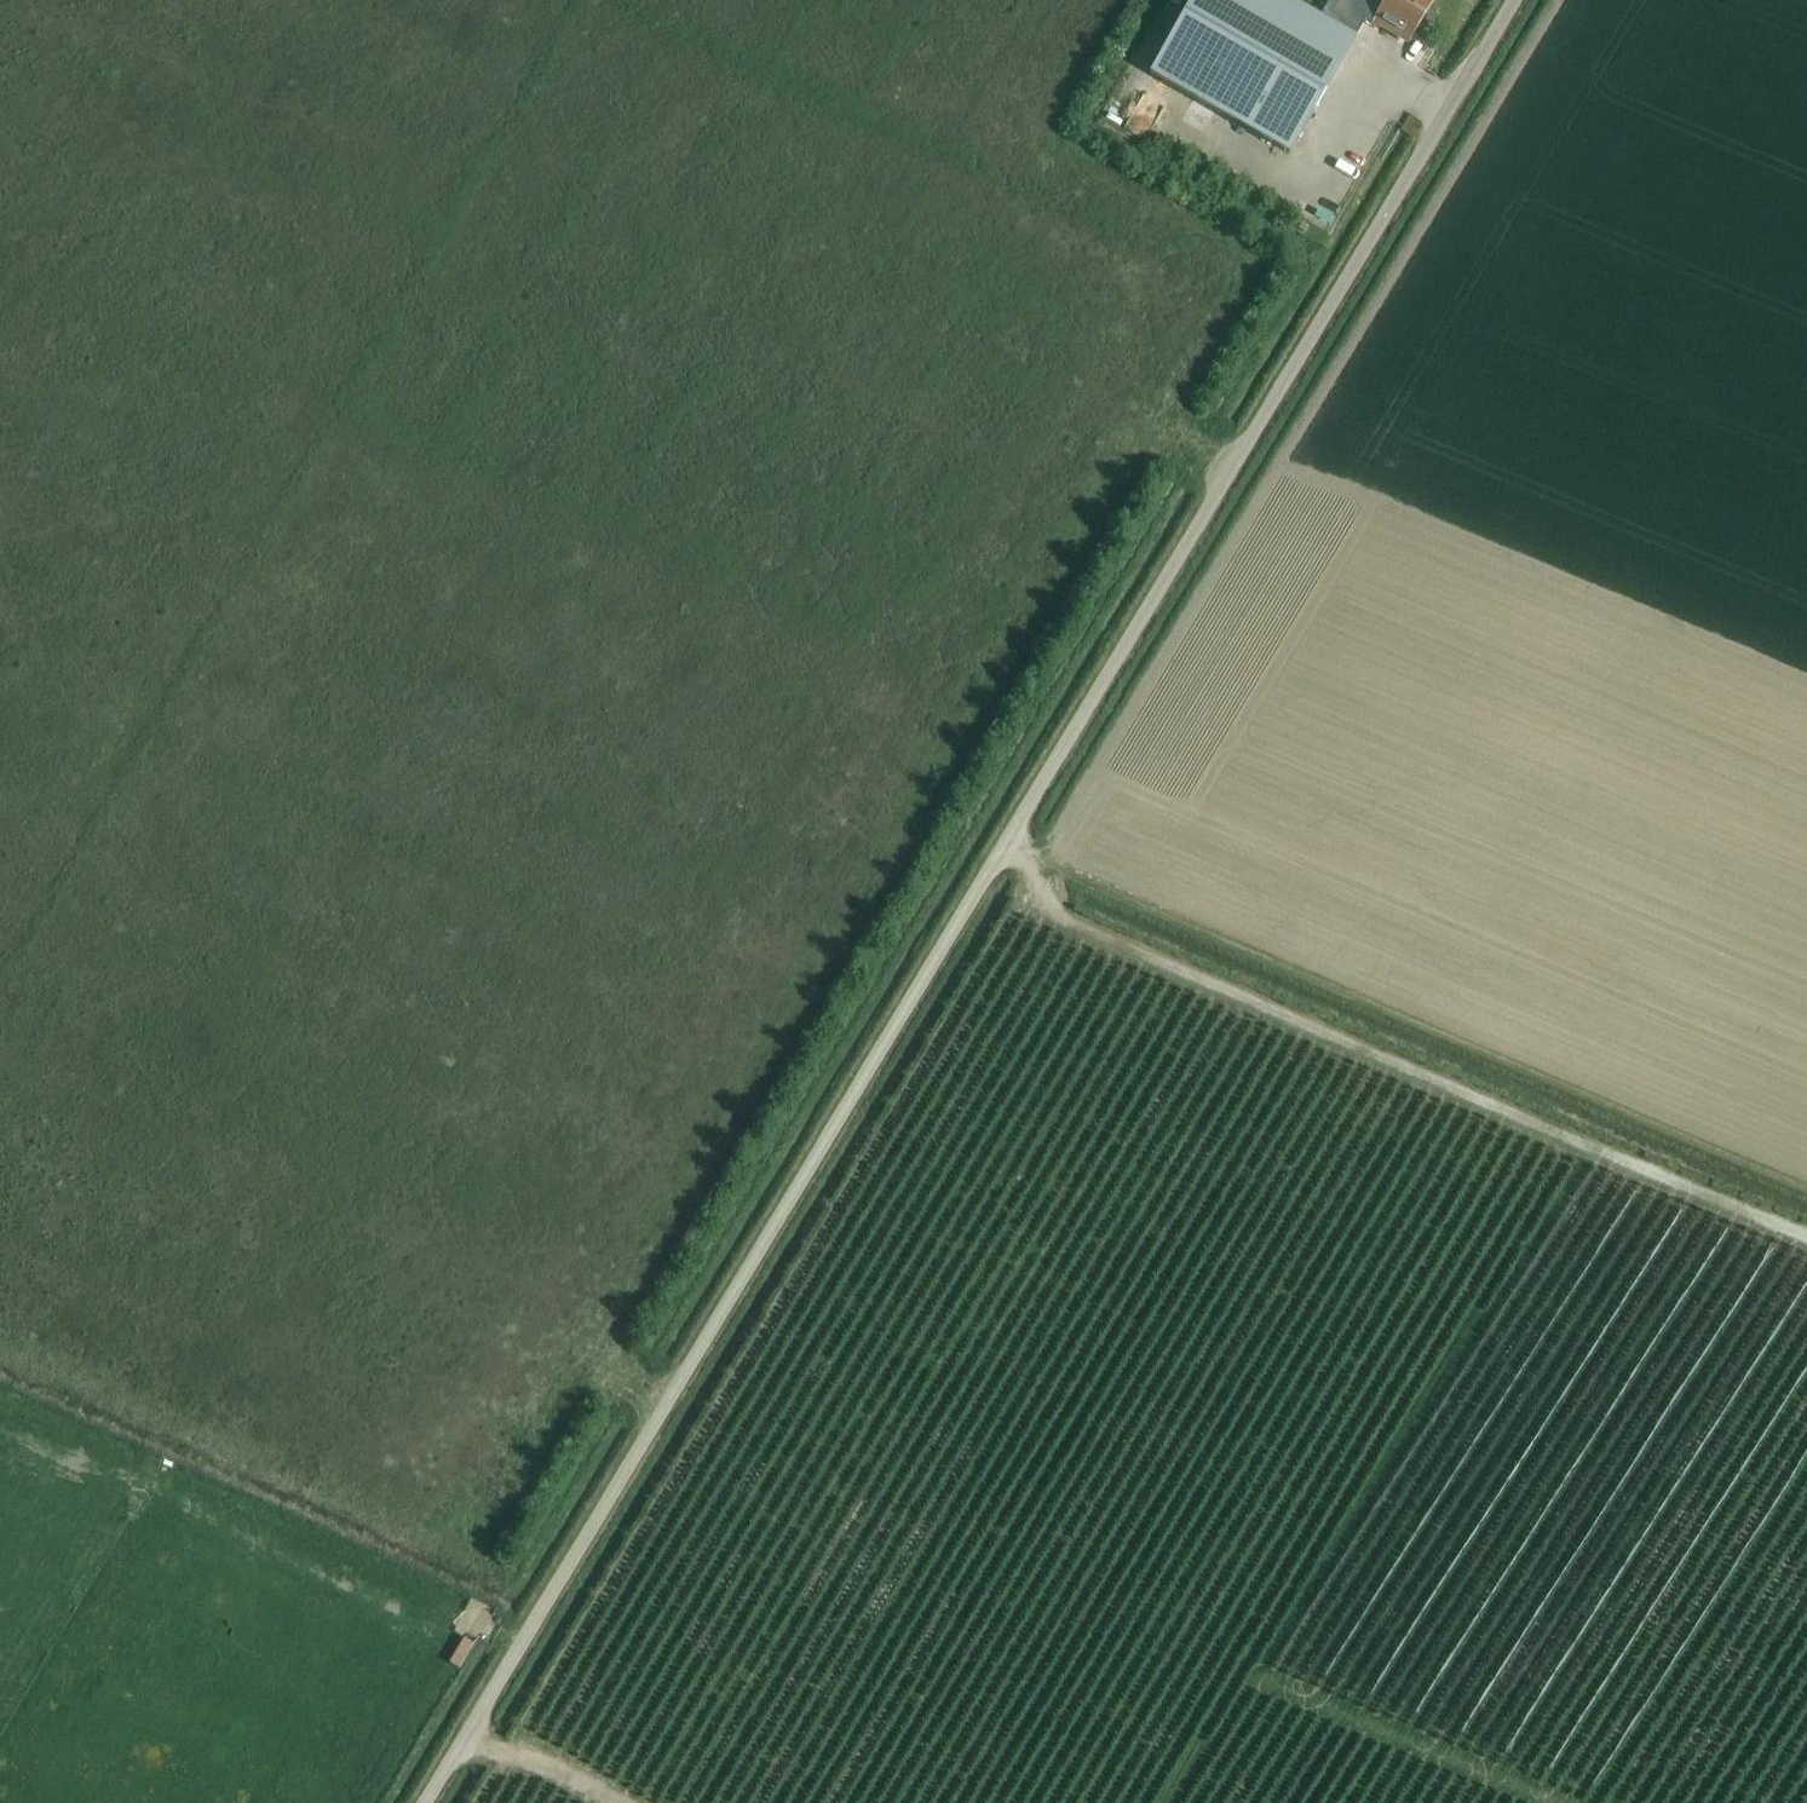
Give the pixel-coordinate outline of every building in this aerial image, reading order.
[(1149,73),(1288,153),(1355,38),(1289,0),(1191,0),(1149,73)] [(1318,14),(1356,36),(1366,19),(1378,26),(1378,27),(1380,28),(1382,25),(1399,34),(1402,29),(1412,35),(1423,17),(1426,16),(1430,9),(1429,6),(1433,0),(1432,0),(1355,0),(1355,1),(1353,0),(1326,0),(1318,14)] [(473,1637),(485,1644),(498,1619),(486,1613),(473,1637)]
